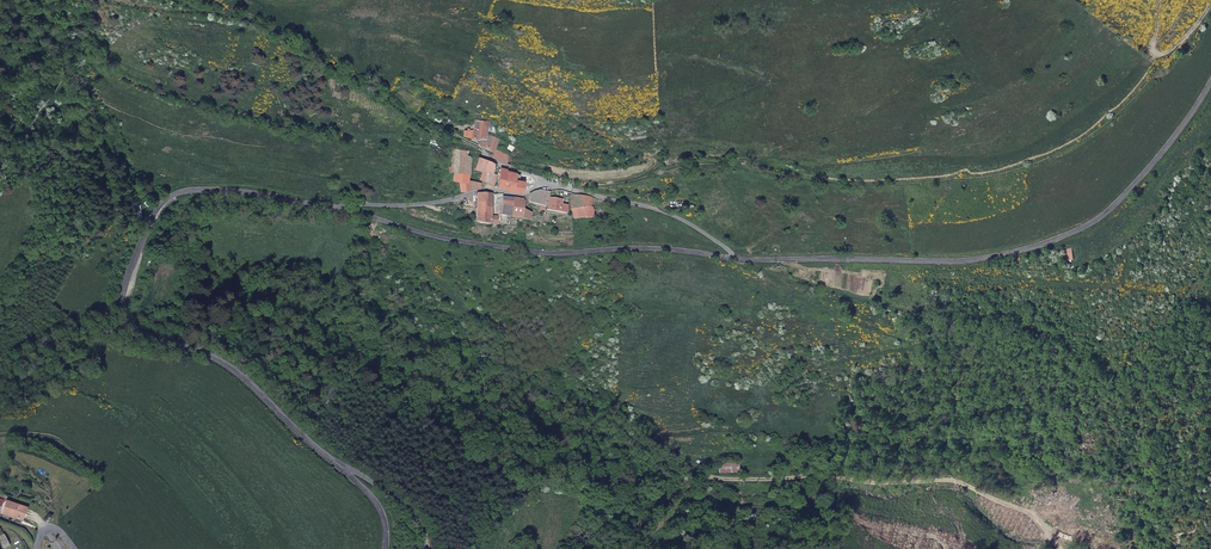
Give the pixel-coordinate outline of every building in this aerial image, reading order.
[(481,138),(479,145),(492,151),(493,148),(497,139),(486,134),(489,122),(475,120),(470,138),(481,138)] [(465,150),(452,148),(449,172),(453,172),(452,181),(459,182),(460,192),(473,189),(474,180),(467,179),(469,172),(464,171),(464,166),(471,168),(471,156),(465,155),(465,150)] [(509,156),(495,150),(491,158),(507,165),(509,156)] [(518,159),(509,156),(507,165),(517,168),(517,166),(518,159)] [(478,157),(474,169),(492,173),(494,164),(490,161),(478,157)] [(499,167),(496,188),(516,192),(522,191),(523,181),(514,179),(514,172),(502,169),(499,167)] [(514,179),(523,181),(520,174),(514,172),(514,179)] [(531,194),(529,194),(528,203),(541,206),(546,207),(548,192),(539,190),(538,192),(532,191),(531,194)] [(490,215),(492,194),(476,193),(475,223),(489,224),(490,223),(490,215)] [(570,194),(572,219),(581,219),(582,220),(593,218),(592,210),(589,197),(570,194)] [(513,197),(502,197),(500,214),(508,217),(513,197)] [(513,197),(508,217),(517,218),(523,218),(523,212),(524,197),(513,197)] [(547,211),(566,213),(567,205),(561,205),(562,199),(549,198),(547,211)] [(592,210),(593,218),(607,212),(605,207),(592,210)] [(21,513),(22,509),(5,503),(1,515),(22,522),(25,514),(21,513)]
